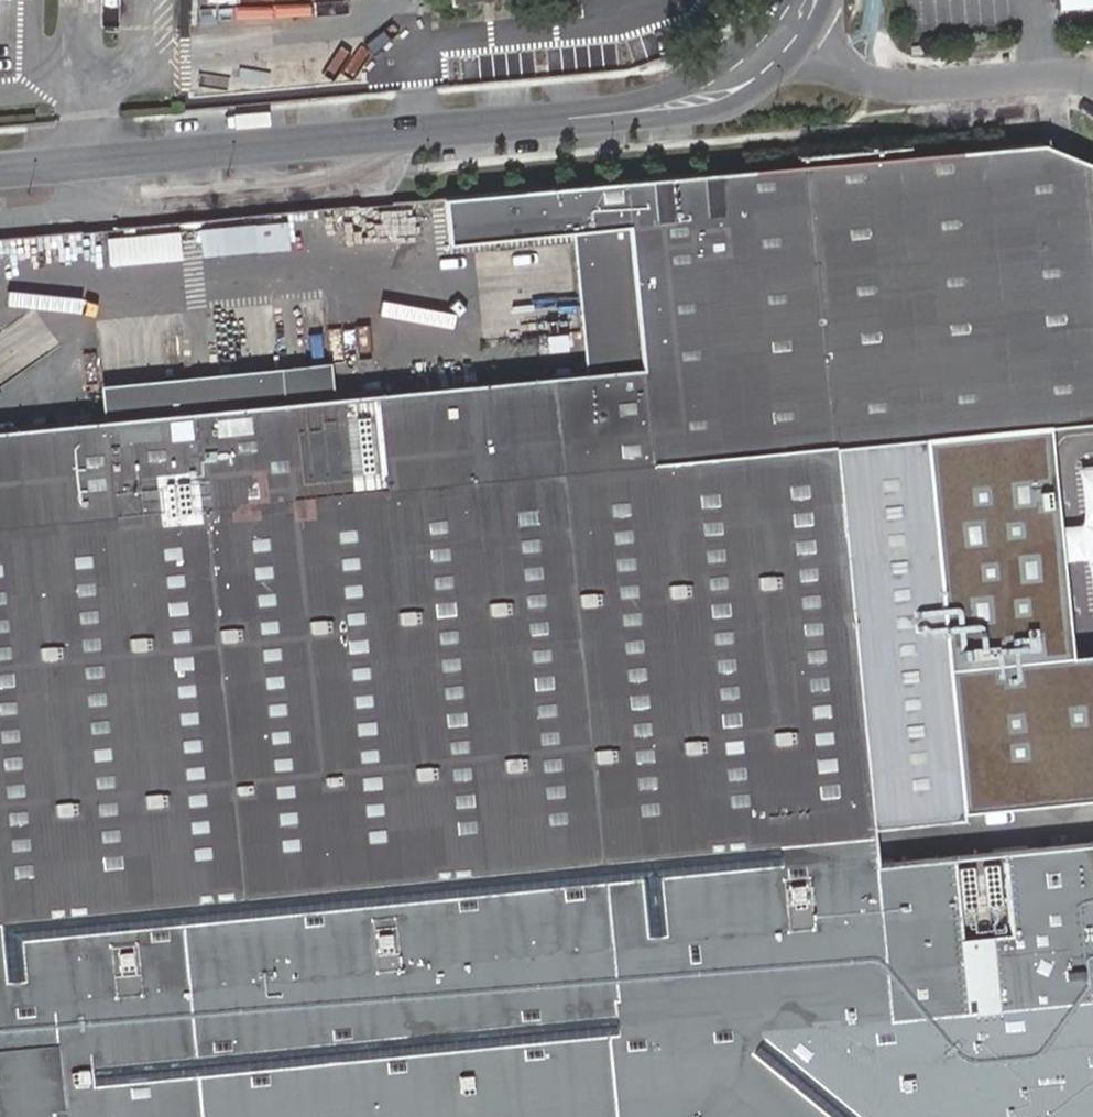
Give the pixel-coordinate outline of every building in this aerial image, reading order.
[(876,864),(872,823),(835,445),(924,437),(1049,424),(1092,420),(1092,216),(1088,162),(1041,141),(443,196),(447,243),(569,231),(584,372),(333,397),(329,362),(101,386),(104,420),(0,431),(0,1116),(1092,1116),(1092,843),(876,864)] [(292,223),(207,223),(207,248),(292,248),(292,223)] [(183,258),(183,235),(113,234),(113,257),(183,258)] [(1049,424),(924,437),(947,670),(1072,659),(1049,424)] [(835,445),(872,823),(960,814),(947,670),(924,437),(835,445)] [(960,814),(1092,803),(1092,657),(1072,659),(947,670),(960,814)]
